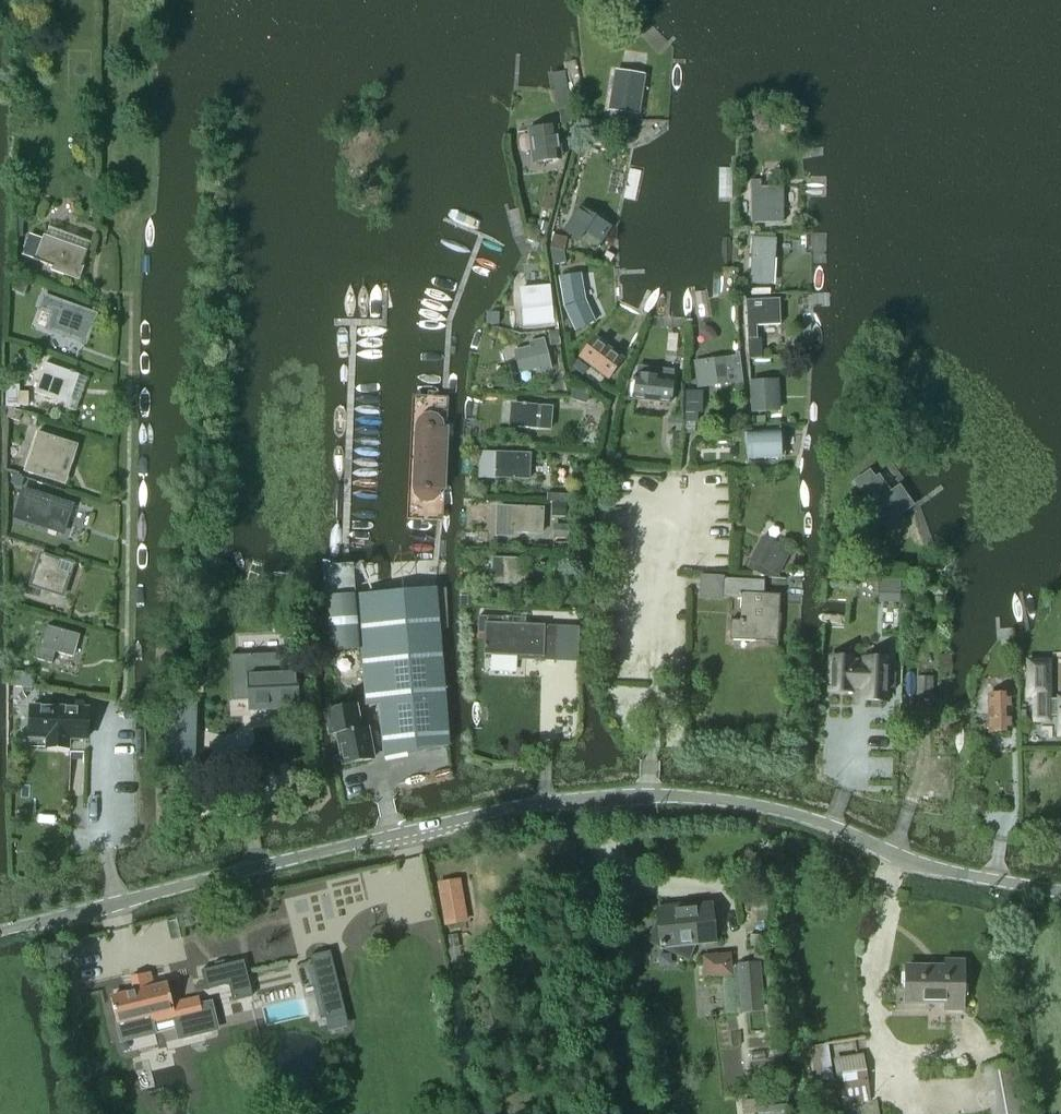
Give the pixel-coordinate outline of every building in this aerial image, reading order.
[(639,111),(644,76),(616,72),(612,95),(620,96),(618,107),(639,111)] [(558,111),(560,124),(572,122),(570,109),(558,111)] [(533,162),(560,158),(556,127),(529,131),(533,162)] [(781,223),(782,188),(761,187),(760,181),(750,180),(751,222),(781,223)] [(599,246),(611,226),(577,205),(561,231),(578,242),(583,235),(599,246)] [(28,234),(21,254),(66,270),(65,273),(79,278),(88,253),(46,238),(45,239),(28,234)] [(553,235),(550,249),(563,252),(566,238),(553,235)] [(772,285),(775,239),(750,237),(747,283),(772,285)] [(550,249),(553,266),(565,264),(563,252),(550,249)] [(566,306),(577,330),(596,321),(586,300),(582,274),(561,277),(566,306)] [(524,324),(551,321),(547,287),(520,289),(524,324)] [(50,314),(45,329),(85,344),(96,314),(44,295),(38,310),(50,314)] [(748,359),(761,358),(760,338),(756,339),(756,325),(780,324),(779,299),(745,300),(747,340),(748,359)] [(487,313),(486,325),(498,325),(498,314),(487,313)] [(550,345),(560,344),(558,331),(548,332),(550,345)] [(551,367),(543,338),(531,342),(532,346),(515,350),(520,371),(537,367),(538,371),(551,367)] [(580,356),(607,378),(622,360),(595,338),(580,356)] [(730,357),(693,362),(697,386),(726,382),(725,375),(732,374),(730,357)] [(578,360),(572,367),(582,375),(588,368),(578,360)] [(73,392),(79,375),(45,363),(35,392),(52,398),(56,386),(73,392)] [(670,403),(672,379),(636,375),(633,399),(670,403)] [(754,410),(780,409),(779,381),(753,382),(754,410)] [(574,387),(571,399),(585,403),(589,392),(574,387)] [(686,390),(685,413),(698,413),(702,413),(703,391),(686,390)] [(28,392),(18,392),(18,406),(28,406),(28,392)] [(550,428),(552,406),(519,404),(517,426),(550,428)] [(411,419),(408,426),(406,489),(408,496),(412,502),(419,504),(427,502),(434,496),(436,491),(438,491),(441,427),(439,427),(438,422),(431,415),(423,412),(416,414),(411,419)] [(698,422),(698,413),(685,413),(685,422),(698,422)] [(670,416),(670,430),(682,430),(683,417),(670,416)] [(784,430),(743,431),(744,459),(780,459),(780,456),(784,456),(784,430)] [(38,431),(28,462),(25,472),(42,477),(45,468),(59,472),(66,450),(54,447),(57,438),(38,431)] [(674,432),(672,446),(682,447),(683,433),(674,432)] [(529,478),(530,453),(497,452),(496,476),(529,478)] [(871,471),(857,481),(873,505),(871,510),(875,515),(880,515),(887,524),(905,511),(881,476),(876,479),(871,471)] [(24,489),(19,505),(29,508),(26,520),(63,532),(72,505),(24,489)] [(547,493),(546,502),(571,503),(572,495),(547,493)] [(566,504),(556,503),(555,518),(566,518),(566,504)] [(508,506),(507,532),(514,532),(542,533),(543,508),(508,506)] [(555,525),(555,537),(566,538),(566,525),(555,525)] [(779,576),(792,552),(763,536),(750,561),(779,576)] [(62,595),(69,574),(52,568),(55,559),(41,555),(31,585),(62,595)] [(525,585),(526,558),(493,557),(492,574),(490,574),(490,583),(525,585)] [(354,564),(322,566),(329,652),(361,650),(354,564)] [(779,641),(781,594),(765,593),(765,579),(725,578),(724,597),(742,598),(741,620),(732,620),(731,639),(779,641)] [(879,580),(878,593),(901,594),(901,580),(879,580)] [(370,594),(375,649),(384,757),(449,745),(436,588),(370,594)] [(556,660),(557,625),(505,623),(506,617),(479,615),(478,632),(485,633),(485,654),(490,654),(490,657),(518,658),(517,660),(522,660),(522,654),(544,655),(544,660),(556,660)] [(73,656),(79,634),(47,625),(38,659),(52,663),(55,651),(73,656)] [(295,654),(230,656),(232,700),(249,699),(250,709),(298,707),(296,662),(295,662),(295,654)] [(831,655),(829,693),(853,693),(853,692),(862,692),(862,701),(888,702),(890,657),(864,656),(864,658),(854,658),(854,656),(831,655)] [(1049,661),(1027,661),(1027,696),(1034,696),(1034,721),(1049,721),(1049,716),(1049,699),(1049,661)] [(932,699),(933,676),(917,676),(917,698),(932,699)] [(989,732),(1010,731),(1010,695),(988,695),(989,732)] [(1049,699),(1049,716),(1060,716),(1060,734),(1060,699),(1049,699)] [(355,730),(350,706),(334,709),(326,710),(329,731),(338,729),(344,764),(372,759),(365,728),(355,730)] [(30,708),(29,736),(45,736),(45,748),(68,749),(68,737),(86,738),(86,710),(30,708)] [(655,920),(645,942),(688,961),(697,942),(715,941),(711,904),(657,910),(658,921),(655,920)] [(326,1017),(346,1013),(331,950),(310,955),(326,1017)] [(730,954),(703,956),(705,977),(732,974),(730,954)] [(246,958),(201,969),(206,989),(229,984),(233,1000),(255,994),(246,958)] [(963,1009),(963,961),(945,961),(945,969),(905,968),(904,1001),(944,1001),(944,1009),(963,1009)] [(760,964),(736,967),(740,1013),(764,1011),(760,964)] [(135,992),(111,998),(121,1041),(154,1033),(153,1026),(176,1021),(180,1037),(206,1031),(205,1025),(217,1022),(212,1001),(202,1004),(201,1000),(173,1006),(168,987),(153,991),(149,972),(131,977),(135,992)] [(863,1054),(833,1059),(840,1105),(870,1101),(863,1054)] [(1016,1061),(984,1067),(992,1113),(1025,1113),(1016,1061)] [(786,1104),(783,1104),(756,1107),(756,1113),(787,1113),(786,1104)]
